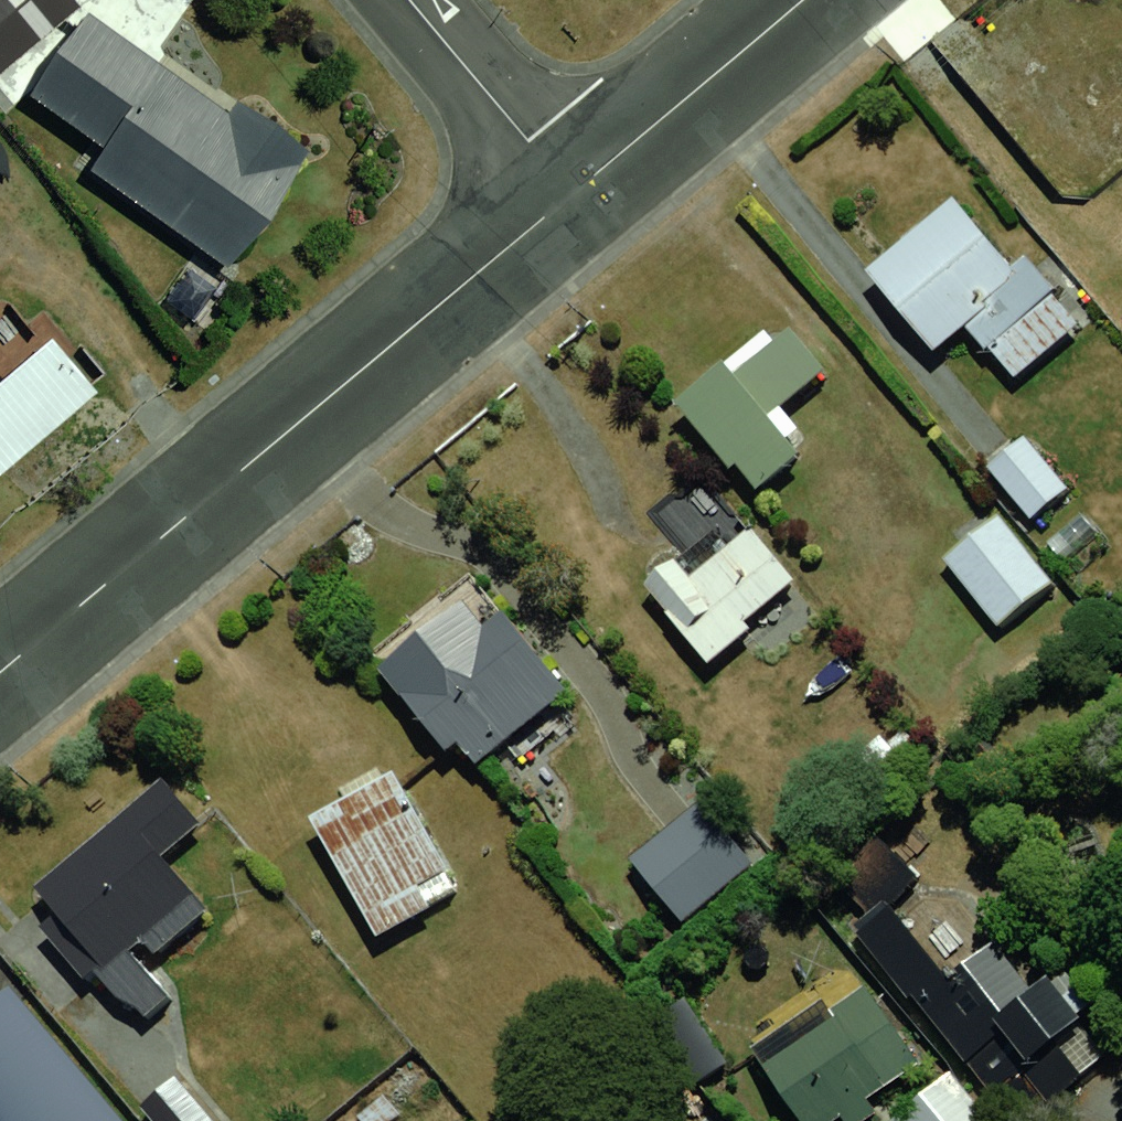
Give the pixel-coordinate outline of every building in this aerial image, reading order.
[(205,104),(80,17),(30,87),(104,139),(81,172),(221,270),(307,148),(217,86),(205,104)] [(1058,81),(1121,172),(1121,36),(1058,81)] [(967,194),(868,270),(932,353),(1031,277),(967,194)] [(1040,287),(976,336),(1009,379),(1073,330),(1040,287)] [(778,321),(682,397),(750,483),(846,407),(778,321)] [(0,377),(0,476),(5,483),(110,401),(56,333),(0,377)] [(1032,431),(987,463),(1030,524),(1075,492),(1032,431)] [(994,507),(941,551),(998,621),(1051,578),(994,507)] [(754,510),(650,585),(711,670),(816,595),(754,510)] [(489,579),(377,660),(462,777),(574,696),(489,579)] [(399,775),(313,820),(376,940),(462,895),(399,775)] [(687,798),(620,853),(679,924),(746,869),(687,798)] [(149,800),(33,897),(106,983),(222,886),(149,800)] [(898,853),(843,899),(975,1058),(997,1040),(1032,1082),(1081,1041),(999,943),(957,977),(909,919),(935,897),(898,853)] [(30,1014),(6,986),(0,991),(0,1039),(30,1014)] [(757,1067),(794,1120),(829,1120),(920,1058),(870,988),(757,1067)] [(54,1043),(30,1014),(0,1039),(0,1088),(54,1043)] [(0,1088),(0,1120),(120,1120),(54,1043),(0,1088)] [(891,1120),(985,1120),(946,1075),(891,1120)] [(141,1106),(153,1120),(199,1120),(170,1083),(141,1106)]
